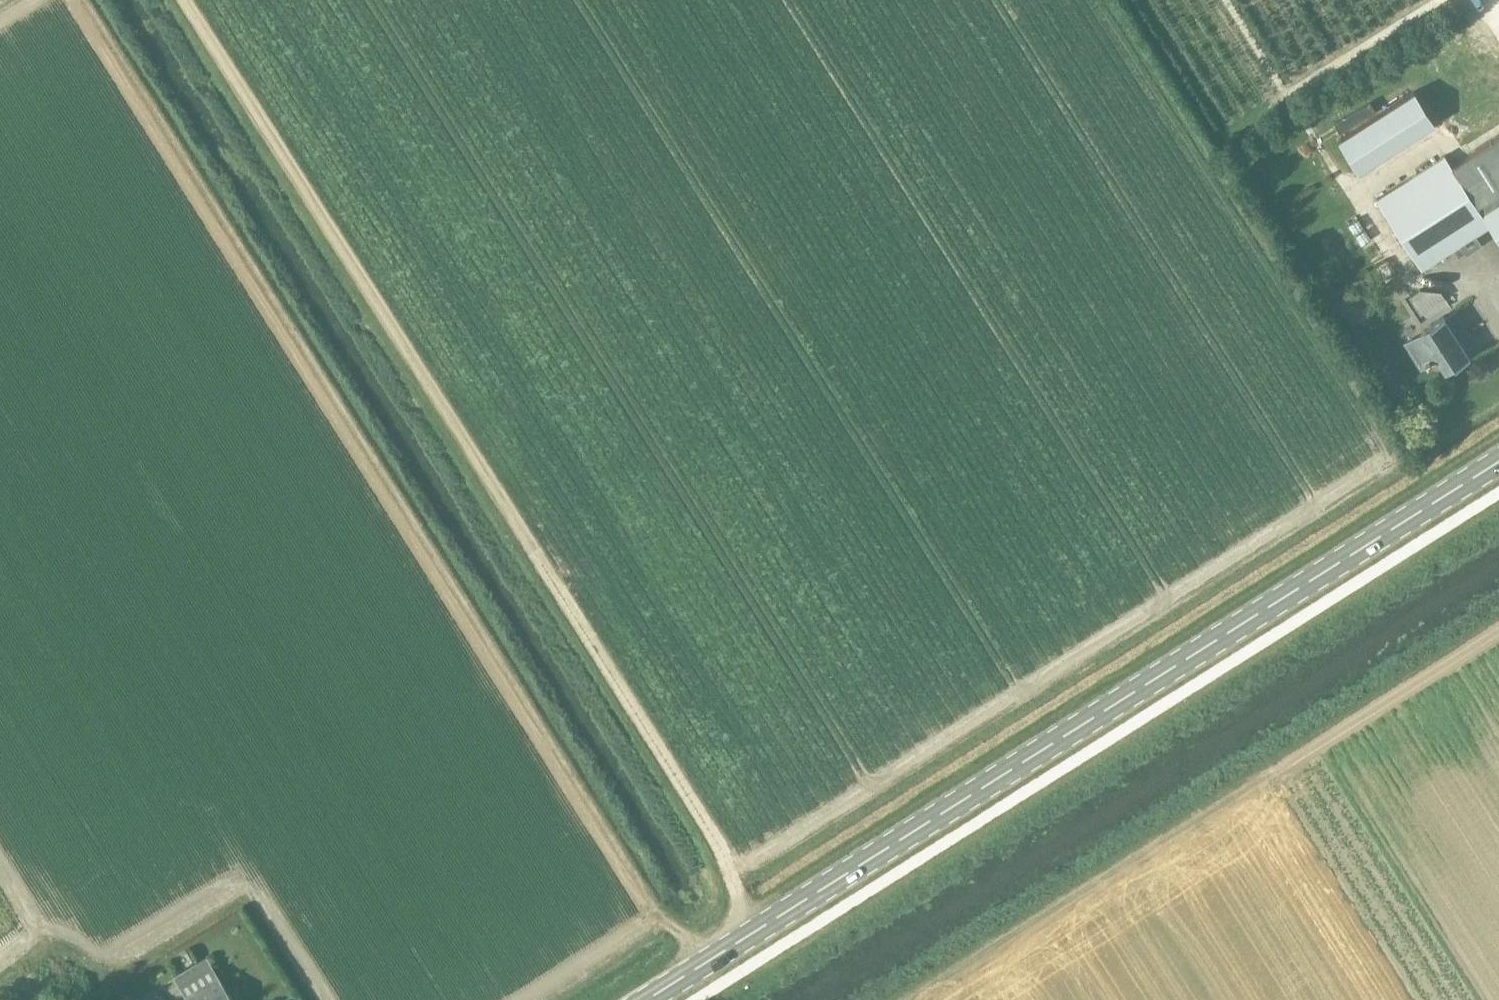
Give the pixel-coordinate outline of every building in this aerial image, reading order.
[(1414,91),(1338,140),(1358,171),(1434,122),(1414,91)] [(1489,226),(1498,242),(1498,135),(1450,166),(1443,155),(1375,199),(1420,270),(1489,226)] [(1477,349),(1462,325),(1453,311),(1420,331),(1420,369),(1437,358),(1444,369),(1477,349)] [(206,956),(173,976),(188,999),(233,999),(206,956)]
